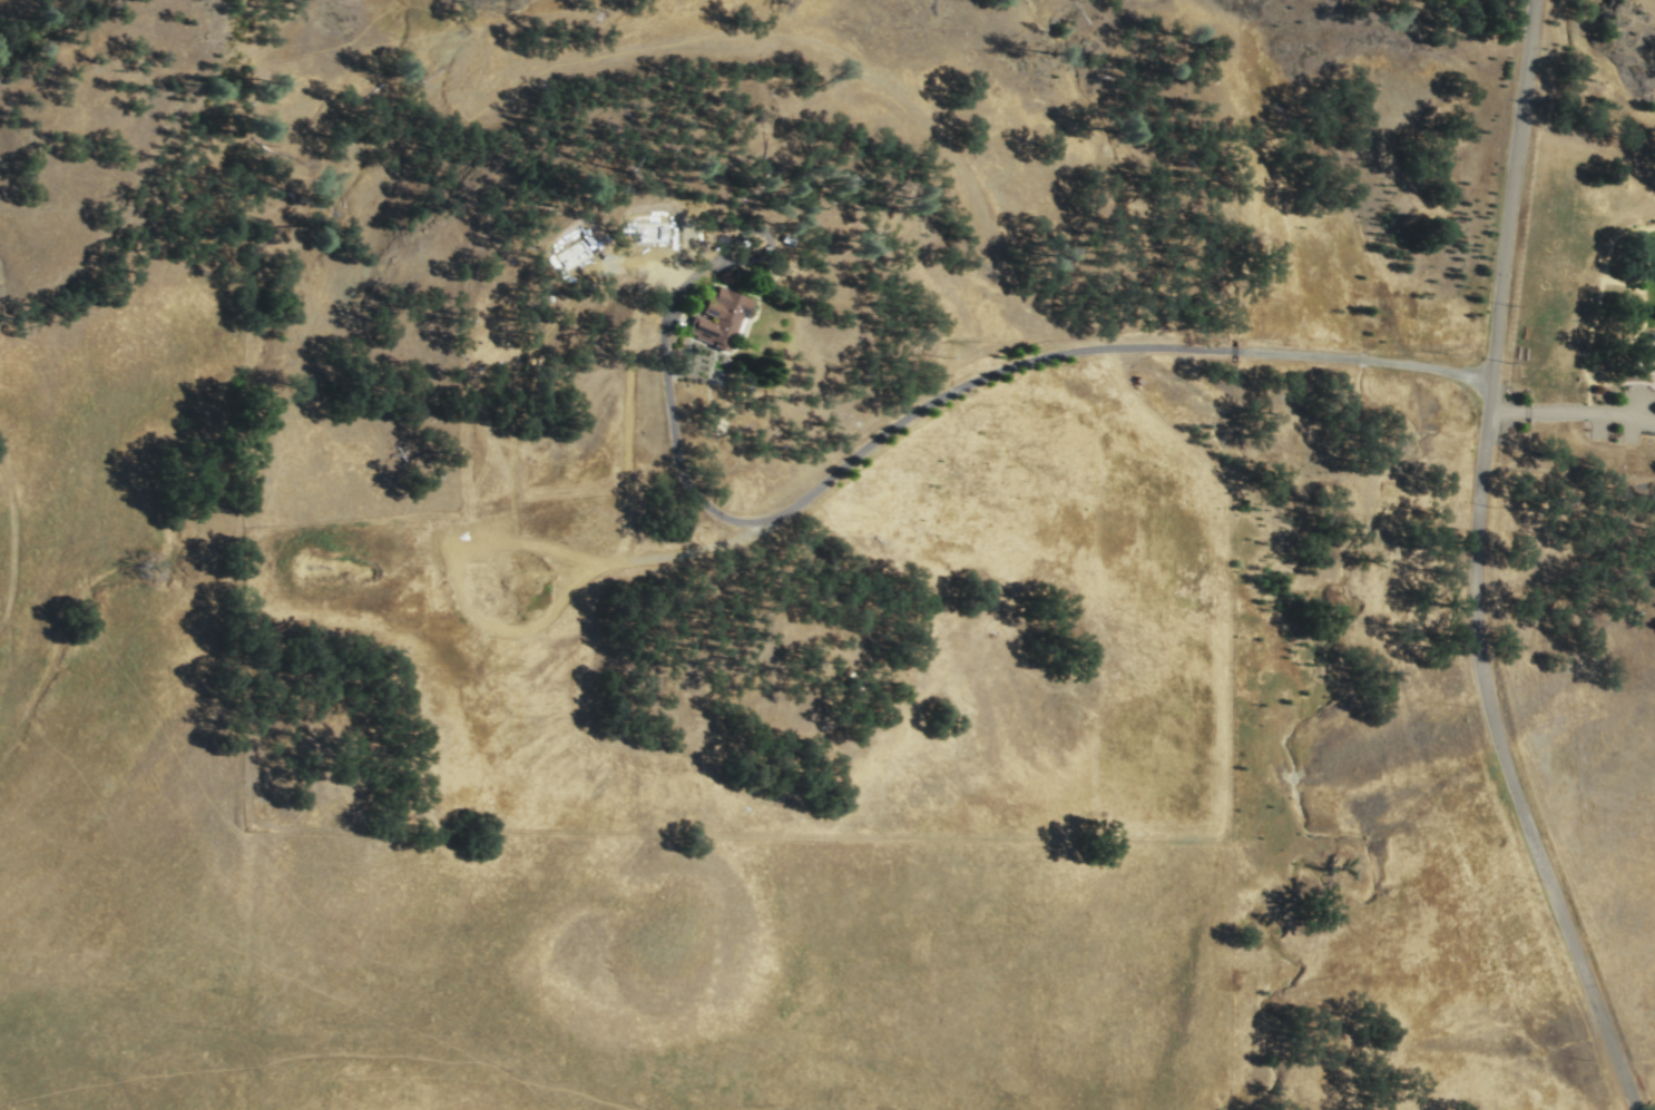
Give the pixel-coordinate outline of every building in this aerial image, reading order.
[(691,331),(731,348),(753,297),(719,282),(704,314),(699,312),(691,331)]
